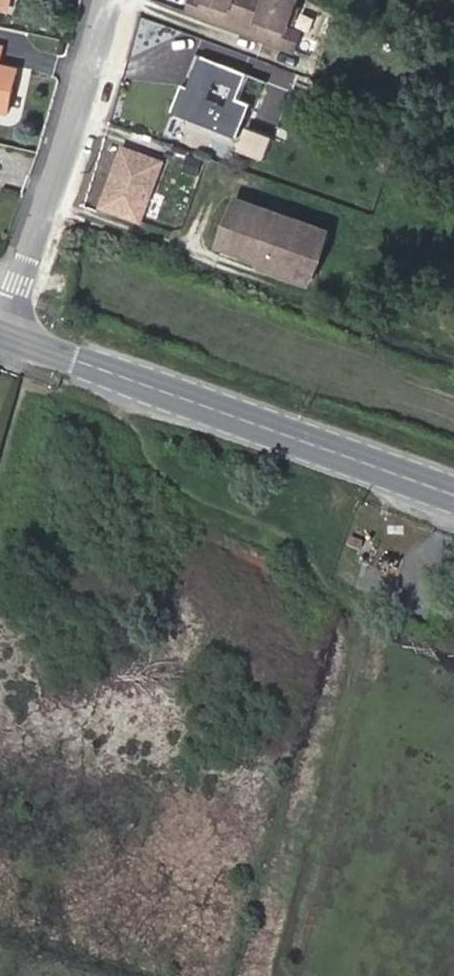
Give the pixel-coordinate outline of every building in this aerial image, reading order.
[(10,0),(2,0),(0,8),(0,11),(8,12),(10,0)] [(190,12),(221,23),(228,19),(244,24),(252,0),(194,0),(190,12)] [(244,24),(259,29),(261,37),(296,50),(302,33),(289,28),(298,5),(286,0),(252,0),(244,24)] [(241,98),(250,74),(207,58),(194,88),(186,86),(177,112),(242,137),(255,104),(241,98)] [(0,67),(0,111),(9,113),(18,70),(0,67)] [(147,221),(167,164),(130,150),(109,208),(147,221)] [(312,226),(230,197),(213,244),(252,258),(255,264),(294,278),(299,264),(296,258),(301,243),(307,240),(312,226)]
